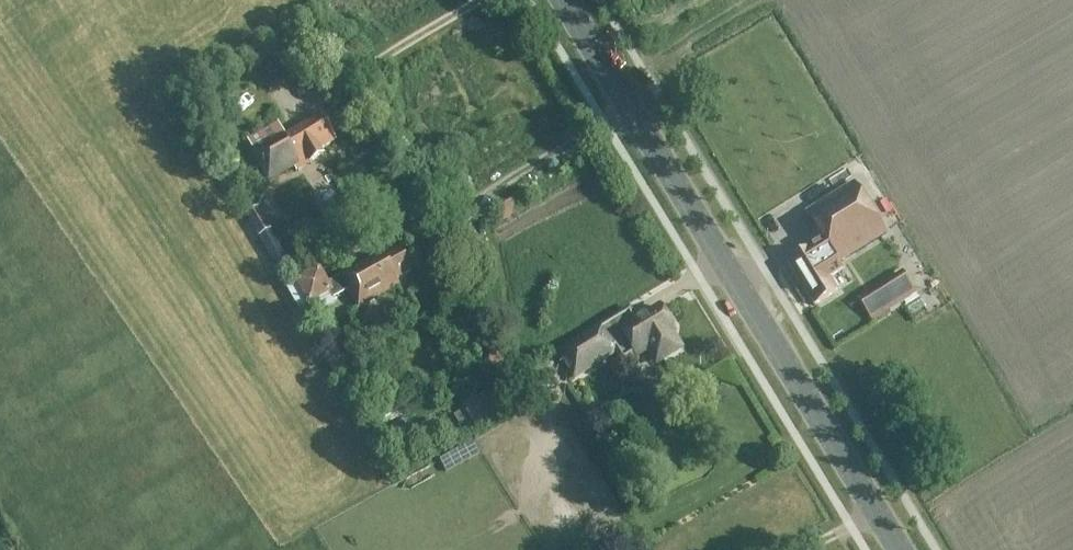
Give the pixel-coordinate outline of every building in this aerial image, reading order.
[(318,148),(335,140),(321,114),(283,135),(277,124),(247,141),(253,151),(251,152),(267,182),(322,156),(318,148)] [(837,293),(829,280),(844,271),(838,263),(886,234),(857,185),(807,214),(822,239),(805,250),(807,253),(788,264),(814,307),(837,293)] [(259,211),(255,213),(245,219),(257,242),(272,234),(259,211)] [(292,272),(271,235),(258,243),(279,279),(292,272)] [(308,308),(328,297),(331,302),(350,291),(358,305),(395,284),(393,280),(408,272),(398,254),(382,262),(380,257),(329,286),(320,269),(294,284),(308,308)] [(909,283),(865,311),(871,322),(916,294),(909,283)] [(680,349),(671,335),(674,333),(659,308),(636,322),(628,311),(559,354),(574,379),(615,354),(622,365),(647,349),(656,363),(680,349)] [(394,461),(400,472),(415,464),(410,453),(394,461)]
